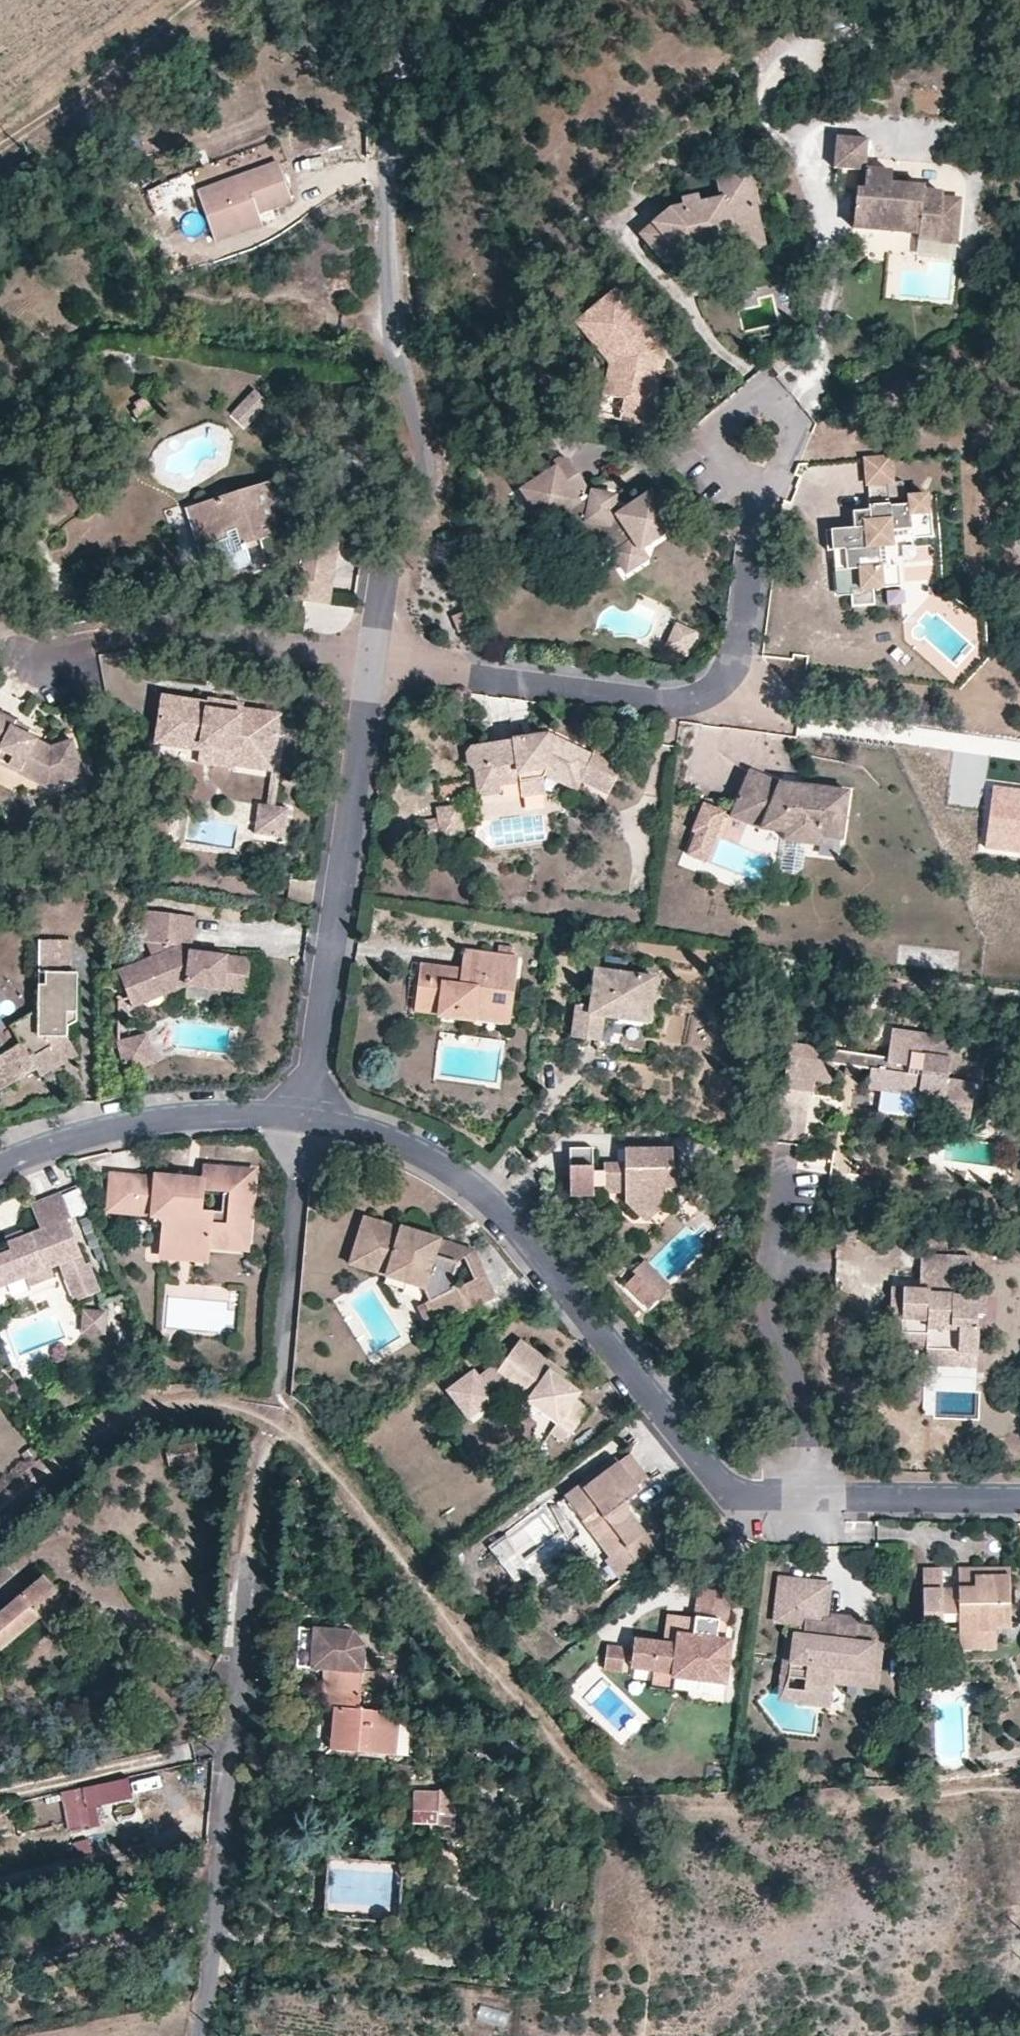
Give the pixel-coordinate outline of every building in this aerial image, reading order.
[(912,240),(955,243),(958,200),(941,198),(942,194),(922,192),(923,187),(891,185),(892,172),(866,170),(869,140),(837,137),(834,167),(850,170),(858,170),(857,191),(849,190),(846,228),(912,232),(912,240)] [(257,212),(291,201),(278,165),(198,193),(215,241),(261,224),(257,212)] [(858,170),(850,170),(849,190),(857,191),(858,170)] [(759,225),(746,172),(725,177),(729,192),(720,195),(721,198),(699,203),(698,196),(682,200),(685,214),(677,216),(672,209),(642,233),(665,260),(678,249),(683,246),(687,245),(685,238),(706,233),(709,244),(732,238),(730,232),(759,225)] [(763,241),(759,225),(730,232),(732,238),(709,244),(711,254),(727,251),(763,241)] [(709,244),(706,233),(685,238),(687,245),(683,246),(678,249),(680,251),(707,247),(709,244)] [(667,356),(645,331),(650,326),(617,286),(585,314),(623,359),(616,396),(625,398),(621,419),(653,425),(667,356)] [(616,396),(623,359),(585,314),(576,321),(610,363),(604,394),(616,396)] [(668,346),(650,326),(645,331),(667,356),(668,346)] [(257,396),(234,418),(244,429),(267,408),(257,396)] [(871,481),(889,480),(895,480),(893,455),(867,455),(868,481),(871,481)] [(656,522),(668,514),(654,492),(634,505),(617,501),(610,506),(596,506),(592,496),(586,496),(587,485),(571,459),(560,458),(551,463),(555,469),(530,486),(528,500),(538,516),(553,518),(563,511),(569,507),(575,517),(570,520),(567,534),(576,546),(617,551),(629,543),(637,543),(641,549),(644,546),(664,534),(656,522)] [(889,480),(871,481),(872,499),(869,499),(869,509),(871,525),(855,526),(826,528),(827,549),(835,548),(836,569),(859,567),(861,585),(852,586),(853,592),(853,604),(876,602),(874,586),(889,585),(888,565),(887,543),(890,542),(893,533),(914,533),(913,528),(932,527),(931,507),(928,507),(928,492),(910,493),(910,502),(891,502),(889,480)] [(258,535),(260,542),(265,564),(332,573),(341,511),(322,508),(320,528),(325,528),(323,538),(271,532),(276,491),(254,487),(191,506),(201,540),(212,537),(223,571),(250,563),(245,546),(243,539),(258,535)] [(610,506),(617,501),(617,495),(593,491),(592,496),(596,506),(610,506)] [(569,507),(563,511),(570,520),(575,517),(569,507)] [(854,509),(855,526),(871,525),(869,509),(854,509)] [(664,534),(677,526),(668,514),(656,522),(664,534)] [(553,518),(538,516),(544,524),(553,518)] [(932,535),(932,527),(913,528),(914,533),(914,536),(932,535)] [(243,539),(245,546),(260,542),(258,535),(243,539)] [(629,543),(617,551),(629,572),(652,558),(644,546),(641,549),(637,543),(629,543)] [(899,563),(888,565),(889,585),(900,584),(899,563)] [(837,592),(853,592),(852,586),(861,585),(859,567),(836,569),(837,592)] [(449,617),(456,632),(465,629),(458,613),(449,617)] [(703,630),(680,621),(672,645),(685,650),(697,643),(703,630)] [(694,653),(697,643),(685,650),(694,653)] [(259,753),(277,756),(283,711),(243,706),(242,713),(204,708),(205,701),(162,695),(155,741),(200,748),(237,753),(236,762),(257,765),(259,753)] [(206,696),(205,701),(204,708),(242,713),(243,706),(244,701),(206,696)] [(31,738),(34,731),(0,714),(0,723),(31,738)] [(16,773),(42,787),(80,773),(67,737),(44,747),(31,738),(0,723),(0,765),(16,773)] [(511,730),(512,738),(531,735),(530,727),(511,730)] [(577,781),(605,795),(621,765),(593,750),(590,755),(547,733),(531,735),(512,738),(471,745),(465,751),(466,763),(475,769),(479,792),(498,790),(497,782),(518,780),(541,778),(543,775),(567,788),(575,785),(577,781)] [(235,767),(236,762),(237,753),(200,748),(198,761),(235,767)] [(257,765),(275,768),(277,756),(259,753),(257,765)] [(0,765),(0,773),(12,780),(16,773),(0,765)] [(270,802),(277,803),(282,769),(275,768),(270,802)] [(752,809),(763,778),(747,773),(732,820),(763,830),(768,814),(752,809)] [(541,778),(518,780),(519,797),(542,795),(541,778)] [(849,791),(779,784),(763,778),(752,809),(768,814),(763,830),(788,832),(787,841),(805,843),(822,844),(822,836),(844,838),(849,791)] [(991,785),(984,847),(1019,851),(1019,788),(991,785)] [(258,831),(279,834),(283,804),(277,803),(270,802),(262,801),(258,831)] [(437,825),(459,823),(457,806),(435,809),(437,825)] [(715,844),(724,816),(703,809),(694,837),(697,838),(690,860),(699,863),(707,841),(715,844)] [(438,835),(459,833),(459,823),(437,825),(438,835)] [(707,841),(699,863),(707,866),(715,844),(707,841)] [(802,871),(805,843),(787,841),(784,872),(792,879),(802,871)] [(205,952),(206,947),(193,946),(196,916),(147,912),(144,943),(178,946),(119,976),(137,1010),(190,983),(226,986),(226,988),(250,990),(253,955),(217,953),(205,952)] [(41,939),(41,973),(65,974),(65,939),(41,939)] [(476,1004),(512,1008),(518,957),(463,951),(460,969),(420,965),(415,1012),(437,1013),(437,1017),(475,1023),(475,1019),(476,1004)] [(636,1009),(650,1010),(655,979),(595,970),(590,1007),(576,1005),(571,1037),(600,1041),(605,1016),(634,1021),(636,1009)] [(39,973),(38,993),(46,997),(46,1005),(11,1025),(21,1043),(0,1056),(0,1071),(9,1085),(37,1068),(42,1075),(74,1054),(67,1039),(66,1026),(76,1020),(76,973),(65,974),(41,973),(39,973)] [(900,988),(878,985),(877,995),(899,998),(900,988)] [(475,1019),(510,1023),(512,1008),(476,1004),(475,1019)] [(634,1021),(648,1023),(650,1010),(636,1009),(634,1021)] [(953,1114),(969,1116),(973,1084),(946,1079),(952,1040),(891,1030),(886,1057),(885,1070),(870,1068),(867,1089),(918,1097),(916,1108),(940,1112),(953,1114)] [(133,1056),(122,1059),(126,1071),(154,1062),(145,1034),(128,1040),(133,1056)] [(133,1056),(128,1040),(117,1044),(122,1059),(133,1056)] [(816,1061),(819,1047),(790,1043),(783,1088),(812,1092),(815,1081),(829,1083),(832,1063),(816,1061)] [(858,1066),(870,1068),(885,1070),(886,1057),(819,1047),(816,1061),(832,1063),(846,1065),(845,1072),(856,1075),(858,1066)] [(9,1085),(0,1071),(0,1091),(9,1085)] [(1002,1103),(1003,1086),(988,1085),(987,1102),(1002,1103)] [(940,1112),(916,1108),(915,1121),(939,1124),(940,1112)] [(951,1125),(967,1128),(969,1116),(953,1114),(951,1125)] [(602,1191),(601,1177),(591,1177),(591,1153),(568,1153),(568,1201),(591,1201),(591,1191),(602,1191)] [(602,1191),(602,1193),(622,1193),(622,1209),(634,1220),(651,1221),(662,1211),(662,1206),(669,1206),(682,1193),(682,1190),(687,1185),(675,1172),(670,1173),(670,1153),(622,1153),(622,1170),(601,1170),(601,1177),(602,1191)] [(116,1211),(157,1213),(164,1220),(162,1240),(167,1240),(166,1248),(209,1252),(209,1245),(241,1248),(243,1222),(250,1222),(253,1193),(246,1192),(248,1171),(204,1167),(203,1179),(202,1189),(183,1189),(184,1177),(156,1174),(155,1179),(112,1175),(109,1204),(116,1211)] [(246,1192),(253,1193),(255,1171),(248,1171),(246,1192)] [(202,1189),(203,1179),(184,1177),(183,1189),(202,1189)] [(31,1204),(40,1228),(24,1235),(23,1235),(7,1242),(11,1250),(0,1255),(0,1289),(26,1279),(50,1269),(60,1265),(74,1301),(100,1291),(89,1263),(85,1265),(68,1220),(71,1218),(61,1192),(31,1204)] [(426,1304),(437,1327),(496,1299),(485,1276),(474,1281),(456,1290),(451,1280),(455,1264),(434,1258),(439,1239),(400,1226),(399,1229),(364,1218),(352,1258),(409,1275),(406,1284),(424,1289),(429,1302),(426,1304)] [(243,1222),(241,1248),(248,1249),(250,1222),(243,1222)] [(5,1236),(7,1242),(23,1235),(21,1229),(5,1236)] [(474,1281),(485,1276),(472,1249),(439,1239),(434,1258),(455,1264),(464,1261),(474,1281)] [(167,1240),(162,1240),(160,1260),(208,1264),(209,1252),(166,1248),(167,1240)] [(957,1353),(976,1353),(978,1329),(976,1329),(977,1316),(984,1316),(985,1297),(954,1295),(955,1277),(969,1278),(971,1258),(921,1255),(920,1276),(941,1277),(940,1294),(929,1293),(930,1289),(919,1289),(892,1289),(890,1313),(902,1312),(901,1332),(927,1334),(926,1347),(957,1349),(957,1353)] [(409,1275),(352,1258),(350,1267),(406,1284),(409,1275)] [(637,1277),(660,1301),(670,1290),(645,1265),(635,1275),(637,1277)] [(50,1269),(26,1279),(29,1287),(54,1278),(50,1269)] [(941,1277),(920,1276),(919,1289),(930,1289),(929,1293),(940,1294),(941,1277)] [(660,1301),(637,1277),(626,1287),(649,1312),(660,1301)] [(417,1308),(429,1331),(437,1327),(426,1304),(417,1308)] [(104,1311),(83,1310),(82,1332),(103,1333),(104,1311)] [(902,1312),(890,1313),(889,1333),(901,1332),(902,1312)] [(927,1334),(901,1332),(901,1345),(926,1347),(927,1334)] [(577,1401),(582,1394),(562,1380),(549,1371),(553,1365),(519,1341),(498,1371),(492,1367),(478,1378),(473,1371),(445,1391),(467,1420),(494,1399),(492,1395),(503,1386),(556,1424),(549,1433),(563,1443),(569,1434),(572,1436),(590,1410),(577,1401)] [(925,1366),(975,1368),(976,1353),(957,1353),(957,1349),(926,1347),(925,1366)] [(566,1374),(553,1365),(549,1371),(562,1380),(566,1374)] [(1,1430),(0,1431),(0,1451),(11,1442),(1,1430)] [(197,1440),(168,1444),(170,1461),(199,1457),(197,1440)] [(612,1529),(598,1540),(610,1557),(605,1561),(621,1580),(658,1552),(630,1515),(627,1502),(642,1491),(638,1486),(649,1478),(630,1454),(619,1463),(615,1458),(565,1497),(583,1521),(597,1510),(612,1529)] [(597,1510),(583,1521),(598,1540),(612,1529),(597,1510)] [(974,1578),(1010,1577),(1009,1570),(959,1570),(959,1589),(974,1590),(974,1578)] [(38,1615),(44,1620),(57,1610),(63,1617),(75,1607),(65,1594),(46,1572),(0,1611),(0,1647),(38,1615)] [(959,1632),(996,1632),(996,1628),(1011,1629),(1010,1577),(974,1578),(974,1590),(959,1589),(942,1589),(942,1598),(924,1598),(925,1635),(942,1633),(943,1615),(958,1615),(959,1632)] [(846,1671),(845,1682),(869,1685),(871,1673),(869,1673),(869,1666),(866,1665),(867,1648),(870,1649),(871,1643),(874,1644),(875,1631),(853,1628),(853,1631),(841,1629),(842,1624),(822,1623),(823,1609),(811,1609),(814,1585),(783,1581),(781,1609),(798,1610),(797,1620),(806,1621),(804,1640),(798,1640),(797,1659),(792,1658),(789,1680),(806,1682),(805,1688),(831,1691),(832,1681),(833,1670),(835,1661),(847,1662),(846,1671)] [(811,1609),(823,1609),(826,1586),(814,1585),(811,1609)] [(673,1673),(673,1678),(726,1684),(731,1641),(716,1639),(719,1621),(726,1622),(730,1593),(699,1589),(693,1636),(677,1634),(676,1644),(634,1639),(633,1649),(606,1647),(604,1670),(622,1672),(624,1657),(633,1658),(631,1669),(653,1672),(673,1673)] [(798,1610),(781,1609),(780,1619),(797,1620),(798,1610)] [(298,1624),(295,1664),(329,1667),(362,1669),(364,1642),(352,1628),(298,1624)] [(996,1632),(959,1632),(959,1650),(996,1649),(996,1632)] [(797,1659),(798,1640),(788,1639),(783,1679),(789,1680),(792,1658),(797,1659)] [(362,1669),(329,1667),(327,1689),(326,1706),(333,1707),(332,1745),(396,1750),(397,1750),(399,1708),(361,1706),(362,1684),(362,1669)] [(393,1672),(362,1669),(362,1684),(392,1686),(393,1672)] [(833,1670),(832,1681),(845,1682),(846,1671),(833,1670)] [(673,1673),(653,1672),(651,1689),(672,1691),(673,1678),(673,1673)] [(806,1682),(789,1680),(787,1696),(786,1702),(793,1703),(830,1708),(831,1691),(805,1688),(806,1682)] [(519,1724),(524,1731),(529,1727),(524,1720),(519,1724)] [(149,1821),(140,1784),(106,1792),(114,1828),(149,1821)] [(415,1822),(456,1823),(457,1789),(417,1787),(415,1822)] [(501,1871),(512,1880),(521,1869),(511,1860),(501,1871)]
